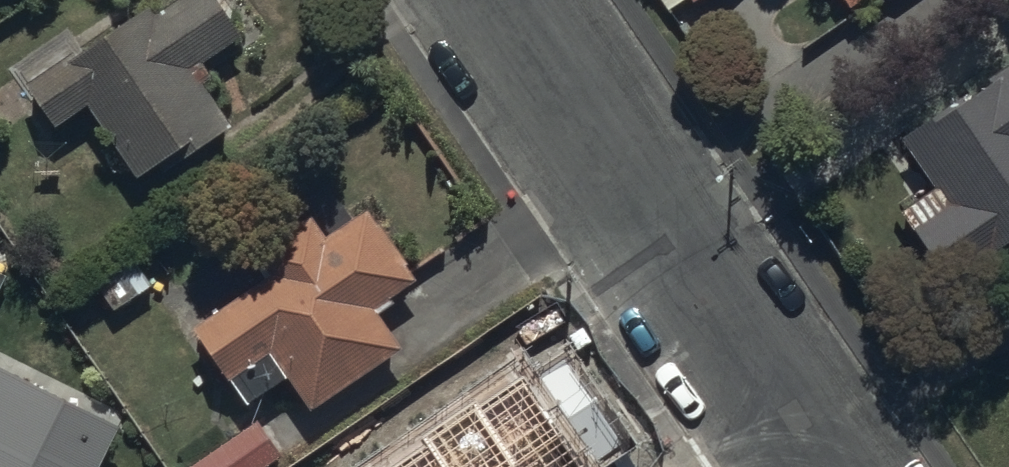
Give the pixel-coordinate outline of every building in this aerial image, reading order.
[(30,87),(56,129),(95,105),(143,180),(164,167),(168,174),(236,132),(210,91),(219,86),(206,65),(245,40),(220,0),(179,0),(158,13),(155,9),(30,87)] [(847,12),(865,0),(839,0),(847,12)] [(902,138),(937,189),(901,213),(953,293),(999,264),(993,256),(1008,246),(1008,69),(902,138)] [(270,279),(193,329),(243,410),(288,381),(309,412),(403,351),(380,314),(396,304),(394,302),(424,284),(375,209),(326,241),(312,218),(255,255),(270,279)] [(413,466),(544,466),(470,363),(413,403),(443,446),(413,466)] [(192,466),(269,466),(283,457),(257,421),(192,466)]
